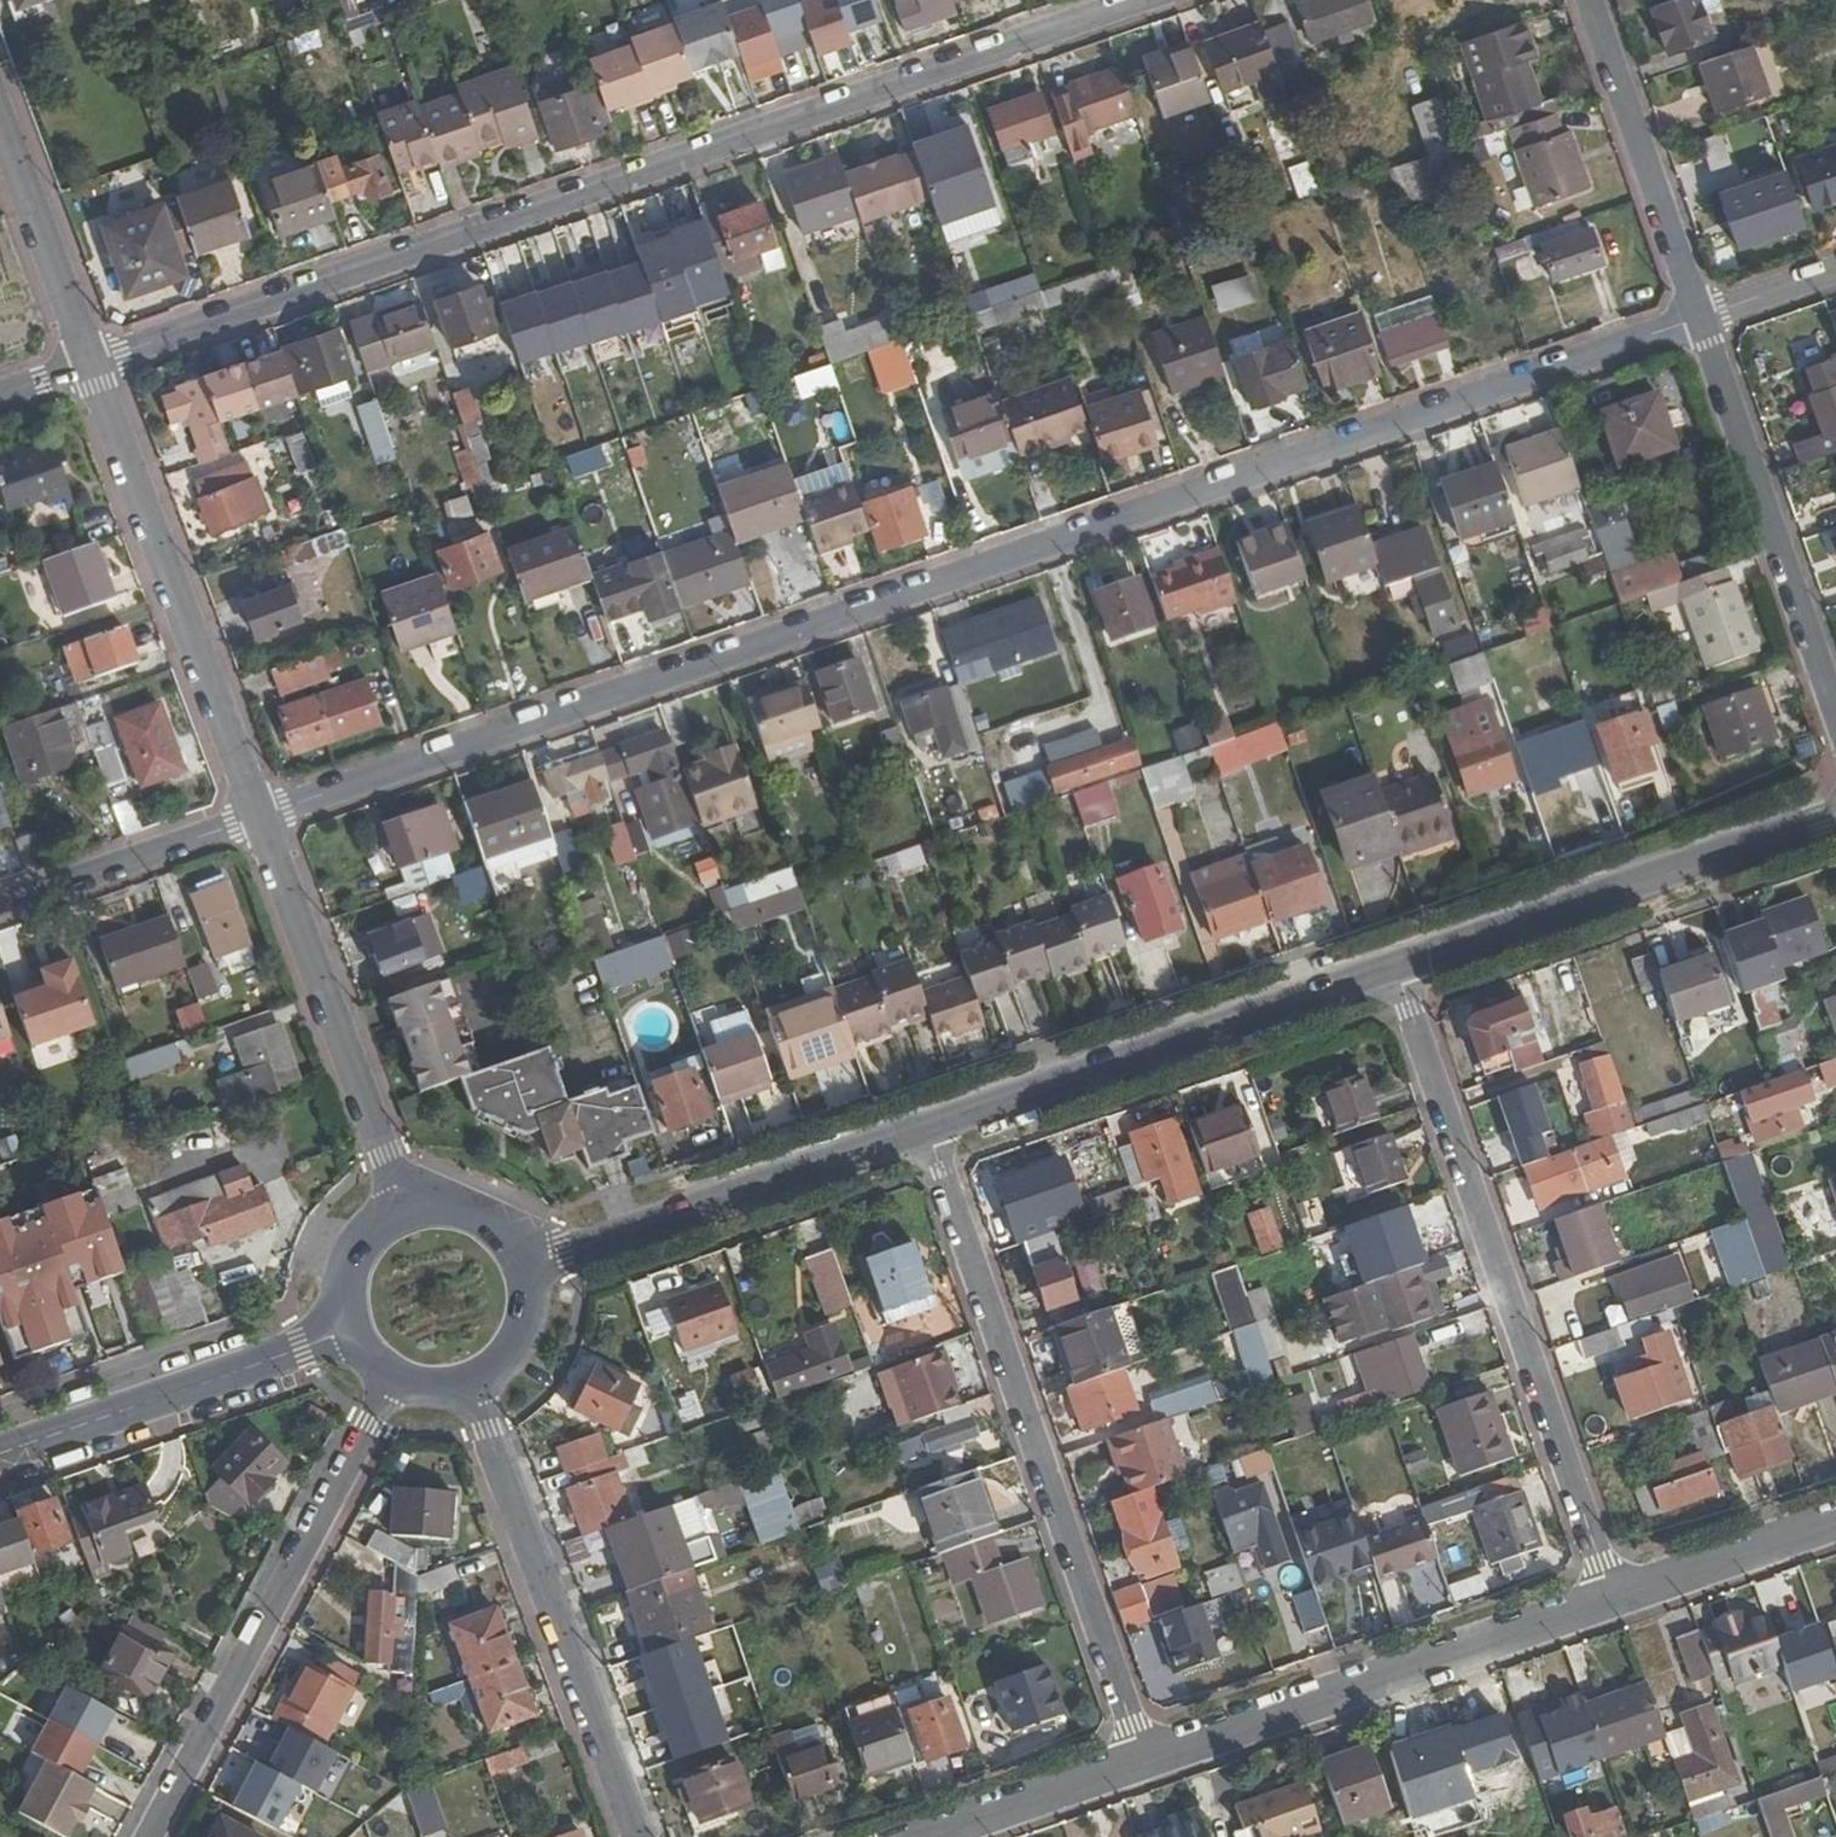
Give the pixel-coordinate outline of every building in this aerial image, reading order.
[(13,9),(34,0),(10,0),(13,9)] [(343,21),(356,17),(351,0),(336,0),(343,21)] [(836,0),(806,0),(798,3),(816,54),(851,41),(847,32),(836,0)] [(847,32),(883,19),(876,0),(836,0),(847,32)] [(955,13),(950,0),(917,0),(896,7),(904,31),(955,13)] [(1368,19),(1361,0),(1310,0),(1299,4),(1311,40),(1368,19)] [(1696,0),(1672,0),(1651,9),(1670,56),(1712,40),(1700,11),(1696,0)] [(1700,11),(1719,3),(1717,0),(1696,0),(1700,11)] [(689,70),(738,53),(720,2),(671,19),(674,25),(689,70)] [(385,7),(370,12),(375,27),(391,22),(385,7)] [(1276,71),(1280,85),(1303,77),(1285,22),(1261,30),(1276,71)] [(1276,71),(1261,30),(1259,23),(1204,42),(1221,90),(1276,71)] [(1556,113),(1565,111),(1560,98),(1542,104),(1540,105),(1540,103),(1525,108),(1523,103),(1510,65),(1531,58),(1519,23),(1461,43),(1488,123),(1467,130),(1471,143),(1505,131),(1556,113)] [(666,86),(692,77),(689,70),(674,25),(630,40),(632,47),(650,98),(668,92),(666,86)] [(1780,36),(1767,41),(1767,43),(1708,64),(1724,110),(1764,96),(1754,67),(1773,61),(1777,73),(1791,68),(1780,36)] [(1163,114),(1208,98),(1188,41),(1143,58),(1163,114)] [(588,62),(596,84),(605,110),(630,102),(632,107),(651,101),(650,98),(632,47),(588,62)] [(517,143),(537,137),(513,68),(458,87),(461,95),(479,144),(481,150),(504,142),(515,138),(517,143)] [(1071,90),(1051,97),(1070,153),(1090,146),(1086,136),(1136,119),(1119,69),(1069,86),(1071,90)] [(597,128),(609,123),(605,110),(596,84),(584,88),(579,75),(533,90),(553,149),(599,134),(597,128)] [(1298,93),(1308,120),(1320,116),(1311,89),(1298,93)] [(1002,149),(1050,133),(1036,94),(989,110),(1002,149)] [(461,95),(421,108),(439,160),(442,168),(464,161),(460,150),(479,144),(461,95)] [(1445,152),(1458,147),(1441,100),(1440,97),(1413,106),(1427,145),(1431,157),(1445,152)] [(1540,97),(1523,103),(1525,108),(1540,103),(1540,105),(1542,104),(1540,97)] [(418,101),(376,116),(392,163),(409,157),(413,169),(439,160),(421,108),(418,101)] [(320,135),(331,131),(322,106),(312,110),(320,135)] [(1564,135),(1556,113),(1505,131),(1533,211),(1587,192),(1576,160),(1582,157),(1573,132),(1564,135)] [(965,124),(912,142),(914,150),(930,195),(939,220),(992,201),(965,124)] [(1719,131),(1698,138),(1709,170),(1730,162),(1719,131)] [(506,147),(517,143),(515,138),(504,142),(506,147)] [(1835,213),(1835,143),(1795,155),(1815,220),(1835,213)] [(464,161),(482,155),(481,150),(479,144),(460,150),(464,161)] [(1390,151),(1396,169),(1431,157),(1427,145),(1406,153),(1404,146),(1390,151)] [(930,195),(914,150),(896,156),(896,154),(843,172),(857,212),(858,214),(859,219),(930,195)] [(1396,169),(1393,170),(1404,204),(1423,197),(1421,194),(1455,182),(1445,152),(1431,157),(1396,169)] [(333,159),(317,165),(329,201),(363,190),(366,200),(390,192),(377,156),(337,170),(333,159)] [(392,163),(396,175),(413,169),(409,157),(392,163)] [(843,172),(838,157),(821,163),(782,177),(801,233),(858,214),(857,212),(843,172)] [(1593,190),(1582,157),(1576,160),(1587,192),(1593,190)] [(1300,202),(1319,195),(1306,160),(1288,166),(1300,202)] [(317,165),(316,162),(262,181),(279,233),(334,214),(329,201),(317,165)] [(1316,172),(1322,190),(1331,186),(1325,168),(1316,172)] [(1784,171),(1717,194),(1736,249),(1803,226),(1784,171)] [(1236,181),(1249,219),(1272,211),(1259,173),(1236,181)] [(228,178),(174,196),(192,249),(246,231),(228,178)] [(1365,194),(1361,181),(1343,187),(1347,200),(1365,194)] [(699,208),(712,247),(723,280),(761,267),(756,252),(775,246),(760,202),(719,217),(715,203),(699,208)] [(182,271),(159,206),(103,225),(125,290),(182,271)] [(1493,248),(1498,263),(1541,248),(1552,283),(1600,265),(1588,229),(1578,232),(1574,220),(1493,248)] [(688,307),(664,234),(635,244),(640,262),(658,316),(688,307)] [(1233,256),(1207,265),(1212,278),(1238,269),(1233,256)] [(658,316),(640,262),(606,274),(623,326),(658,316)] [(1116,286),(1121,300),(1136,294),(1125,262),(1110,268),(1116,286)] [(1085,288),(1043,302),(1045,308),(1046,310),(1116,286),(1110,268),(1082,278),(1085,288)] [(623,326),(606,274),(571,285),(588,337),(623,326)] [(1082,278),(1040,292),(1043,302),(1085,288),(1082,278)] [(1249,279),(1214,291),(1221,310),(1255,298),(1249,279)] [(588,337),(571,285),(538,296),(554,348),(588,337)] [(493,331),(477,286),(434,300),(450,345),(493,331)] [(1043,302),(1040,292),(991,309),(971,316),(976,331),(1045,308),(1043,302)] [(971,316),(991,309),(985,293),(966,300),(971,316)] [(554,348),(538,296),(503,307),(519,358),(554,348)] [(1392,367),(1448,348),(1431,299),(1375,319),(1392,367)] [(419,302),(350,326),(365,369),(434,345),(419,302)] [(1326,387),(1379,369),(1360,313),(1306,332),(1326,387)] [(1172,394),(1225,376),(1205,317),(1151,335),(1172,394)] [(841,322),(819,330),(830,365),(836,363),(873,350),(893,343),(885,320),(845,334),(841,322)] [(296,344),(279,350),(290,381),(307,375),(310,386),(350,372),(336,328),(295,342),(296,344)] [(913,347),(909,337),(901,340),(904,349),(913,347)] [(904,349),(901,340),(893,343),(873,350),(886,390),(915,380),(904,349)] [(1283,392),(1306,384),(1291,341),(1237,359),(1253,408),(1285,397),(1283,392)] [(195,451),(199,463),(227,453),(217,424),(295,396),(290,381),(279,350),(175,386),(178,395),(159,401),(168,424),(187,418),(198,450),(195,451)] [(1801,464),(1835,452),(1835,360),(1808,369),(1816,393),(1810,395),(1824,434),(1794,444),(1801,464)] [(837,388),(829,365),(792,378),(800,401),(837,388)] [(1088,432),(1071,382),(1002,405),(1014,439),(1021,460),(1072,443),(1071,438),(1088,432)] [(471,450),(482,484),(489,481),(484,467),(489,466),(472,420),(478,418),(468,389),(451,395),(471,450)] [(1156,442),(1139,390),(1085,408),(1104,459),(1156,442)] [(1014,439),(1002,405),(997,391),(940,410),(956,458),(960,457),(1014,439)] [(1656,396),(1601,414),(1619,467),(1674,449),(1656,396)] [(375,441),(388,437),(375,400),(362,404),(375,441)] [(1561,433),(1559,428),(1521,441),(1523,446),(1561,433)] [(277,462),(291,457),(298,476),(313,471),(299,433),(270,444),(277,462)] [(1523,446),(1521,441),(1505,447),(1526,509),(1580,491),(1561,433),(1523,446)] [(1014,439),(960,457),(967,479),(1021,460),(1014,439)] [(0,457),(0,496),(4,508),(7,516),(42,502),(44,508),(65,500),(57,476),(62,474),(52,445),(18,457),(16,451),(0,457)] [(458,455),(469,488),(482,484),(471,450),(458,455)] [(1496,467),(1494,461),(1466,471),(1468,477),(1496,467)] [(213,533),(265,514),(246,464),(194,484),(213,533)] [(805,516),(800,501),(787,465),(718,489),(731,527),(736,540),(805,516)] [(1461,541),(1515,522),(1496,467),(1468,477),(1466,471),(1439,481),(1461,541)] [(489,481),(482,484),(483,486),(487,497),(505,490),(500,478),(489,481)] [(867,530),(850,483),(800,501),(805,516),(818,553),(835,547),(833,541),(867,530)] [(487,497),(483,486),(473,490),(477,500),(487,497)] [(879,549),(924,533),(909,490),(864,506),(879,549)] [(449,525),(473,517),(466,497),(443,506),(449,525)] [(1586,508),(1614,588),(1644,577),(1617,497),(1586,508)] [(1304,517),(1307,527),(1357,509),(1354,500),(1304,517)] [(415,516),(413,509),(403,513),(405,519),(415,516)] [(1326,580),(1376,563),(1370,547),(1357,509),(1307,527),(1326,580)] [(1253,595),(1305,577),(1287,523),(1234,542),(1253,595)] [(750,582),(736,540),(731,527),(662,550),(682,605),(750,582)] [(506,552),(523,599),(591,575),(589,571),(575,528),(506,552)] [(1376,563),(1385,588),(1414,578),(1416,584),(1440,576),(1424,528),(1399,537),(1400,542),(1391,545),(1389,540),(1370,547),(1376,563)] [(295,564),(348,546),(343,532),(342,529),(289,547),(295,564)] [(500,568),(486,531),(437,550),(452,587),(500,568)] [(1588,581),(1590,585),(1609,579),(1600,553),(1594,555),(1585,531),(1533,549),(1543,576),(1589,560),(1595,578),(1588,581)] [(1400,542),(1399,537),(1389,540),(1391,545),(1400,542)] [(112,601),(92,546),(42,564),(60,618),(112,601)] [(591,575),(605,617),(645,603),(649,616),(682,605),(662,550),(602,570),(601,567),(589,571),(591,575)] [(1200,618),(1237,606),(1218,551),(1170,566),(1171,572),(1152,578),(1168,624),(1199,614),(1200,618)] [(1614,588),(1620,605),(1679,584),(1725,568),(1719,551),(1644,577),(1614,588)] [(1725,568),(1679,584),(1683,597),(1735,580),(1730,566),(1725,568)] [(434,643),(457,636),(435,573),(378,593),(398,650),(432,638),(434,643)] [(1440,576),(1416,584),(1435,637),(1459,629),(1440,576)] [(1151,625),(1136,579),(1097,593),(1113,638),(1151,625)] [(1735,580),(1683,597),(1708,669),(1759,651),(1735,580)] [(242,602),(255,636),(299,620),(289,593),(294,592),(291,584),(274,590),(271,581),(259,585),(263,595),(242,602)] [(940,632),(957,684),(1029,659),(1054,650),(1057,649),(1039,598),(940,632)] [(134,665),(121,629),(64,649),(76,685),(134,665)] [(1415,655),(1422,673),(1449,664),(1477,654),(1470,636),(1415,655)] [(400,655),(434,643),(432,638),(398,650),(400,655)] [(1477,654),(1449,664),(1459,692),(1493,680),(1483,652),(1477,654)] [(325,678),(316,653),(269,669),(277,695),(325,678)] [(873,710),(856,661),(817,674),(834,723),(873,710)] [(1653,677),(1658,690),(1675,684),(1671,671),(1653,677)] [(293,750),(378,719),(363,676),(278,708),(293,750)] [(960,756),(950,728),(948,721),(967,714),(958,685),(939,691),(903,703),(901,704),(910,733),(931,726),(943,761),(960,756)] [(901,697),(903,703),(939,691),(937,685),(901,697)] [(819,726),(805,687),(748,706),(762,745),(806,730),(819,726)] [(1721,758),(1775,740),(1758,689),(1704,707),(1721,758)] [(1382,714),(1396,709),(1390,692),(1376,697),(1382,714)] [(75,705),(6,730),(23,777),(91,752),(84,729),(75,705)] [(114,721),(139,790),(181,774),(155,706),(114,721)] [(950,728),(970,721),(967,714),(948,721),(950,728)] [(734,751),(722,715),(685,728),(697,764),(734,751)] [(1653,771),(1642,739),(1653,736),(1646,717),(1602,732),(1619,782),(1653,771)] [(1232,739),(1233,738),(1227,720),(1204,728),(1210,746),(1232,739)] [(91,752),(105,792),(125,786),(104,722),(84,729),(91,752)] [(1517,748),(1534,797),(1558,789),(1554,778),(1598,762),(1585,724),(1517,748)] [(890,765),(907,759),(896,727),(879,733),(890,765)] [(1210,746),(1204,728),(1179,736),(1186,755),(1193,752),(1210,746)] [(1016,773),(1045,764),(1034,730),(1005,739),(1016,773)] [(662,731),(598,754),(607,779),(646,765),(652,785),(634,792),(651,841),(694,826),(662,731)] [(1515,781),(1498,731),(1453,746),(1470,796),(1515,781)] [(1140,764),(1129,736),(1067,757),(1050,763),(1046,764),(1056,793),(1140,764)] [(1239,758),(1232,739),(1210,746),(1217,765),(1239,758)] [(1046,751),(1050,763),(1067,757),(1063,745),(1046,751)] [(1217,765),(1210,746),(1193,752),(1199,771),(1217,765)] [(769,803),(750,749),(696,767),(715,821),(769,803)] [(607,779),(598,754),(544,772),(552,796),(568,791),(573,807),(612,794),(607,779)] [(841,759),(832,762),(839,783),(848,780),(841,759)] [(1141,770),(1155,809),(1175,802),(1162,763),(1141,770)] [(696,767),(682,772),(700,826),(715,821),(696,767)] [(1007,793),(1014,814),(1052,801),(1041,771),(1027,776),(1030,785),(1007,793)] [(1399,852),(1453,835),(1433,776),(1378,793),(1399,852)] [(1345,875),(1400,857),(1399,852),(1378,793),(1373,777),(1318,794),(1345,875)] [(463,805),(481,859),(550,835),(532,782),(463,805)] [(1072,794),(1084,829),(1114,818),(1115,806),(1107,782),(1072,794)] [(1616,801),(1626,832),(1640,827),(1629,797),(1616,801)] [(803,801),(787,806),(794,827),(810,822),(803,801)] [(409,891),(454,876),(446,851),(456,848),(442,808),(384,828),(397,865),(400,864),(409,891)] [(0,821),(0,833),(9,830),(5,819),(0,821)] [(617,867),(635,861),(622,822),(604,828),(617,867)] [(550,835),(555,848),(564,873),(582,867),(569,829),(550,835)] [(13,841),(24,874),(44,867),(33,834),(13,841)] [(484,866),(486,872),(555,848),(550,835),(481,859),(484,866)] [(1400,857),(1401,859),(1456,842),(1453,835),(1399,852),(1400,857)] [(925,864),(919,847),(897,855),(903,872),(925,864)] [(1253,870),(1270,920),(1324,901),(1307,851),(1253,870)] [(1216,939),(1270,920),(1253,870),(1248,856),(1231,862),(1236,876),(1199,888),(1199,889),(1216,939)] [(1195,875),(1199,888),(1236,876),(1231,862),(1195,875)] [(467,881),(487,875),(486,872),(484,866),(464,873),(467,881)] [(1146,941),(1161,935),(1159,927),(1178,920),(1159,867),(1120,881),(1130,910),(1135,909),(1146,941)] [(722,882),(733,912),(747,907),(737,877),(722,882)] [(196,900),(225,889),(221,881),(193,891),(196,900)] [(213,960),(247,946),(225,889),(196,900),(190,902),(213,960)] [(1091,957),(1125,945),(1108,897),(1075,908),(1077,914),(1035,928),(1050,971),(1052,977),(1093,962),(1091,957)] [(575,905),(594,960),(614,953),(594,898),(575,905)] [(1809,900),(1762,916),(1777,961),(1824,945),(1809,900)] [(390,999),(447,980),(439,955),(421,961),(415,943),(432,937),(425,916),(369,936),(390,999)] [(1777,961),(1762,916),(1722,930),(1742,987),(1782,974),(1777,961)] [(185,969),(167,919),(137,929),(140,938),(102,951),(117,993),(185,969)] [(1159,927),(1161,935),(1180,928),(1178,920),(1159,927)] [(1035,928),(1033,922),(999,934),(1001,940),(961,953),(969,976),(978,1002),(1017,989),(1015,984),(1050,971),(1035,928)] [(140,938),(137,929),(99,943),(102,951),(140,938)] [(664,943),(668,955),(693,947),(689,935),(664,943)] [(614,953),(594,960),(603,985),(670,961),(668,955),(664,943),(662,936),(614,953)] [(421,961),(439,955),(432,937),(415,943),(421,961)] [(1658,974),(1651,953),(1633,960),(1645,993),(1663,986),(1658,974)] [(1658,974),(1663,986),(1675,1023),(1730,1004),(1714,955),(1693,962),(1679,967),(1658,974)] [(1679,967),(1693,962),(1691,957),(1677,962),(1679,967)] [(928,1012),(922,993),(910,961),(872,974),(873,978),(834,991),(834,992),(837,1000),(853,1046),(893,1032),(891,1025),(928,1012)] [(28,996),(46,1047),(73,1037),(94,1029),(72,963),(41,974),(46,990),(28,996)] [(190,970),(201,1001),(219,994),(206,963),(190,970)] [(978,1002),(969,976),(922,993),(928,1012),(936,1035),(954,1029),(967,1024),(969,1030),(986,1024),(978,1002)] [(457,1006),(447,980),(390,999),(386,1000),(397,1029),(400,1027),(413,1063),(410,1064),(421,1092),(458,1079),(480,1072),(470,1045),(472,1044),(458,1005),(457,1006)] [(1781,1023),(1768,986),(1762,988),(1751,992),(1757,1011),(1754,1012),(1766,1049),(1801,1037),(1795,1019),(1781,1023)] [(834,992),(809,1000),(812,1009),(837,1000),(834,992)] [(31,1053),(46,1047),(28,996),(13,1001),(31,1053)] [(1822,1002),(1835,1046),(1835,997),(1822,1002)] [(809,1000),(765,1016),(768,1022),(782,1063),(824,1049),(827,1057),(854,1048),(853,1046),(837,1000),(812,1009),(809,1000)] [(1483,1077),(1524,1063),(1540,1058),(1522,1001),(1473,1017),(1466,1028),(1483,1077)] [(10,1037),(0,1007),(0,1040),(10,1037)] [(176,1016),(185,1043),(209,1034),(199,1008),(176,1016)] [(956,1035),(969,1030),(967,1024),(954,1029),(956,1035)] [(255,1103),(298,1088),(292,1068),(280,1027),(235,1042),(247,1078),(220,1087),(229,1112),(255,1103)] [(752,1031),(701,1049),(717,1094),(768,1077),(752,1031)] [(1620,1134),(1634,1129),(1629,1114),(1605,1043),(1560,1058),(1564,1070),(1573,1068),(1576,1077),(1582,1075),(1595,1111),(1610,1106),(1620,1134)] [(122,1065),(128,1082),(181,1063),(175,1046),(122,1065)] [(787,1080),(857,1056),(854,1048),(827,1057),(824,1049),(782,1063),(782,1065),(787,1080)] [(547,1049),(480,1072),(458,1079),(469,1110),(480,1115),(483,1107),(512,1119),(509,1128),(523,1134),(542,1128),(552,1158),(582,1148),(588,1168),(604,1162),(594,1132),(578,1138),(566,1104),(547,1049)] [(1524,1063),(1526,1070),(1542,1064),(1540,1058),(1524,1063)] [(1820,1065),(1827,1085),(1835,1082),(1835,1059),(1820,1065)] [(669,1132),(698,1122),(682,1078),(691,1075),(686,1061),(670,1067),(674,1079),(653,1086),(669,1132)] [(603,1080),(606,1090),(608,1094),(637,1084),(632,1070),(603,1080)] [(1807,1101),(1797,1072),(1777,1079),(1787,1108),(1807,1101)] [(717,1094),(719,1101),(770,1083),(768,1077),(717,1094)] [(1750,1089),(1742,1091),(1747,1105),(1759,1140),(1794,1128),(1787,1108),(1777,1079),(1773,1080),(1750,1089)] [(1550,1131),(1531,1080),(1494,1093),(1521,1164),(1542,1156),(1535,1136),(1550,1131)] [(608,1094),(624,1141),(653,1131),(637,1084),(608,1094)] [(1315,1143),(1354,1130),(1339,1086),(1300,1099),(1315,1143)] [(606,1090),(566,1104),(578,1138),(594,1132),(604,1162),(628,1154),(624,1141),(608,1094),(606,1090)] [(1681,1112),(1704,1105),(1699,1090),(1629,1114),(1634,1129),(1681,1112)] [(1685,1125),(1708,1117),(1704,1105),(1681,1112),(1685,1124),(1685,1125)] [(1598,1141),(1620,1134),(1610,1106),(1595,1111),(1588,1114),(1598,1141)] [(483,1107),(480,1115),(509,1128),(512,1119),(483,1107)] [(1188,1126),(1204,1173),(1259,1155),(1243,1108),(1188,1126)] [(1638,1140),(1685,1124),(1681,1112),(1634,1129),(1638,1140)] [(1134,1143),(1117,1150),(1130,1187),(1162,1176),(1170,1200),(1196,1192),(1188,1166),(1191,1165),(1175,1120),(1132,1136),(1134,1143)] [(1407,1182),(1392,1137),(1353,1151),(1368,1195),(1407,1182)] [(1735,1160),(1742,1157),(1753,1154),(1748,1140),(1730,1146),(1735,1160)] [(1598,1141),(1572,1150),(1573,1153),(1526,1169),(1539,1206),(1604,1183),(1600,1173),(1609,1170),(1610,1174),(1621,1170),(1618,1161),(1607,1165),(1598,1141)] [(1743,1220),(1763,1278),(1782,1272),(1742,1157),(1735,1160),(1724,1164),(1743,1220)] [(19,1159),(14,1161),(0,1166),(0,1178),(7,1200),(12,1213),(0,1218),(0,1311),(37,1298),(14,1229),(40,1220),(19,1159)] [(1050,1234),(1136,1205),(1130,1188),(1076,1204),(1062,1160),(995,1183),(1010,1226),(1012,1226),(1019,1245),(1022,1243),(1050,1234)] [(174,1215),(185,1246),(208,1238),(212,1249),(273,1227),(261,1190),(250,1193),(242,1171),(214,1180),(218,1191),(224,1189),(229,1202),(217,1206),(215,1201),(174,1215)] [(1296,1205),(1308,1242),(1331,1234),(1319,1198),(1296,1205)] [(1420,1218),(1415,1204),(1410,1206),(1414,1219),(1420,1218)] [(1415,1269),(1430,1264),(1414,1219),(1410,1206),(1363,1222),(1374,1256),(1377,1266),(1368,1269),(1365,1259),(1347,1265),(1356,1290),(1415,1269)] [(1560,1284),(1619,1263),(1599,1206),(1555,1222),(1563,1246),(1568,1260),(1558,1264),(1554,1265),(1560,1284)] [(1262,1253),(1281,1247),(1268,1209),(1249,1215),(1262,1253)] [(166,1252),(185,1246),(174,1215),(155,1222),(166,1252)] [(1730,1225),(1750,1283),(1763,1278),(1743,1220),(1730,1225)] [(1059,1246),(1077,1240),(1074,1232),(1056,1238),(1059,1246)] [(1054,1329),(1079,1320),(1050,1234),(1022,1243),(1051,1330),(1054,1329)] [(748,1271),(738,1244),(724,1248),(734,1276),(748,1271)] [(863,1262),(881,1313),(931,1295),(914,1244),(863,1262)] [(1553,1250),(1558,1264),(1568,1260),(1563,1246),(1553,1250)] [(824,1319),(853,1309),(833,1250),(804,1260),(824,1319)] [(1374,1256),(1365,1259),(1368,1269),(1377,1266),(1374,1256)] [(158,1258),(123,1270),(150,1348),(185,1336),(202,1330),(184,1276),(166,1282),(158,1258)] [(1643,1312),(1672,1302),(1692,1295),(1679,1259),(1638,1273),(1643,1286),(1629,1291),(1624,1293),(1632,1316),(1643,1312)] [(1441,1276),(1436,1262),(1430,1264),(1415,1269),(1420,1284),(1429,1280),(1441,1276)] [(1420,1284),(1415,1269),(1356,1290),(1327,1300),(1342,1344),(1390,1328),(1392,1335),(1433,1321),(1420,1284)] [(1643,1286),(1638,1273),(1625,1278),(1629,1291),(1643,1286)] [(1442,1318),(1429,1280),(1420,1284),(1433,1321),(1442,1318)] [(720,1282),(665,1300),(682,1350),(737,1332),(720,1282)] [(1256,1324),(1274,1318),(1265,1291),(1246,1297),(1256,1324)] [(1648,1317),(1674,1308),(1672,1302),(1643,1312),(1645,1318),(1648,1317)] [(1678,1320),(1674,1308),(1648,1317),(1652,1329),(1678,1320)] [(1122,1371),(1126,1369),(1106,1311),(1079,1320),(1054,1329),(1073,1388),(1122,1371)] [(1652,1329),(1648,1317),(1645,1318),(1618,1327),(1622,1339),(1652,1329)] [(1256,1324),(1269,1360),(1286,1354),(1274,1318),(1256,1324)] [(1162,1421),(1276,1382),(1269,1360),(1256,1324),(1230,1333),(1240,1361),(1244,1360),(1249,1372),(1152,1405),(1158,1423),(1162,1421)] [(814,1358),(792,1366),(795,1373),(781,1378),(786,1394),(848,1371),(832,1327),(807,1337),(814,1358)] [(1618,1327),(1577,1341),(1583,1359),(1624,1345),(1622,1339),(1618,1327)] [(1068,1390),(1073,1388),(1054,1329),(1051,1330),(1045,1332),(1065,1391),(1068,1390)] [(1681,1378),(1697,1373),(1690,1352),(1675,1358),(1666,1332),(1643,1340),(1648,1355),(1640,1358),(1643,1368),(1652,1365),(1666,1407),(1688,1399),(1681,1378)] [(1428,1388),(1410,1336),(1355,1355),(1368,1391),(1337,1401),(1344,1422),(1386,1408),(1403,1402),(1402,1397),(1428,1388)] [(1835,1391),(1835,1338),(1819,1343),(1820,1344),(1835,1387),(1835,1391)] [(1795,1400),(1835,1387),(1820,1344),(1759,1363),(1775,1408),(1776,1412),(1796,1406),(1795,1400)] [(939,1353),(952,1391),(958,1389),(945,1351),(939,1353)] [(911,1424),(958,1408),(952,1391),(939,1353),(892,1369),(911,1424)] [(585,1389),(575,1411),(629,1435),(639,1410),(628,1405),(637,1384),(596,1366),(585,1389)] [(742,1404),(759,1398),(749,1369),(732,1375),(742,1404)] [(1136,1413),(1122,1371),(1073,1388),(1068,1390),(1082,1432),(1136,1413)] [(1436,1412),(1458,1477),(1513,1458),(1492,1393),(1436,1412)] [(1306,1394),(1283,1401),(1296,1438),(1318,1431),(1306,1394)] [(1780,1433),(1783,1433),(1776,1412),(1775,1408),(1734,1422),(1727,1402),(1709,1408),(1714,1422),(1724,1453),(1730,1451),(1739,1475),(1789,1458),(1780,1433)] [(739,1429),(760,1422),(755,1407),(750,1409),(751,1413),(735,1418),(739,1429)] [(1394,1407),(1387,1410),(1390,1417),(1397,1415),(1394,1407)] [(1687,1432),(1712,1423),(1708,1411),(1678,1421),(1682,1433),(1687,1432)] [(946,1449),(955,1446),(979,1438),(973,1421),(922,1438),(928,1455),(946,1449)] [(1182,1478),(1162,1421),(1158,1423),(1111,1438),(1123,1473),(1131,1495),(1150,1488),(1158,1486),(1182,1478)] [(1366,1431),(1363,1421),(1344,1427),(1348,1438),(1366,1431)] [(1708,1461),(1725,1455),(1724,1453),(1714,1422),(1712,1423),(1687,1432),(1695,1455),(1705,1452),(1708,1461)] [(281,1468),(247,1435),(212,1474),(245,1506),(281,1468)] [(570,1471),(603,1460),(596,1440),(563,1451),(570,1471)] [(957,1452),(955,1446),(946,1449),(948,1455),(957,1452)] [(1273,1471),(1265,1449),(1248,1455),(1255,1476),(1273,1471)] [(1423,1449),(1403,1456),(1411,1477),(1430,1470),(1423,1449)] [(1712,1473),(1708,1461),(1705,1452),(1695,1455),(1667,1465),(1673,1483),(1655,1489),(1653,1482),(1636,1488),(1646,1517),(1724,1490),(1718,1471),(1712,1473)] [(611,1527),(628,1521),(607,1458),(603,1460),(570,1471),(576,1487),(568,1490),(572,1502),(578,1519),(583,1536),(601,1530),(611,1527)] [(1791,1463),(1789,1458),(1739,1475),(1741,1481),(1791,1463)] [(1221,1464),(1204,1470),(1229,1539),(1244,1534),(1250,1551),(1259,1575),(1290,1565),(1269,1506),(1265,1507),(1257,1486),(1237,1493),(1230,1490),(1221,1464)] [(785,1490),(777,1470),(743,1482),(750,1502),(776,1493),(785,1490)] [(975,1493),(969,1474),(960,1477),(966,1496),(975,1493)] [(1542,1549),(1515,1475),(1466,1491),(1492,1566),(1542,1549)] [(966,1496),(960,1477),(918,1491),(939,1554),(944,1552),(986,1538),(990,1536),(975,1493),(966,1496)] [(700,1512),(737,1509),(735,1486),(698,1489),(700,1512)] [(81,1517),(72,1520),(89,1569),(127,1556),(119,1533),(152,1521),(141,1488),(79,1510),(81,1517)] [(1163,1527),(1150,1488),(1131,1495),(1113,1501),(1112,1501),(1137,1571),(1143,1569),(1145,1576),(1176,1565),(1174,1558),(1163,1527)] [(791,1535),(800,1532),(796,1521),(792,1510),(785,1490),(776,1493),(791,1535)] [(392,1537),(449,1541),(450,1495),(393,1493),(392,1537)] [(792,1510),(796,1521),(825,1511),(821,1500),(792,1510)] [(18,1515),(22,1525),(33,1555),(68,1542),(54,1502),(18,1515)] [(569,1522),(578,1519),(572,1502),(563,1505),(569,1522)] [(688,1570),(715,1561),(707,1539),(681,1548),(668,1508),(628,1521),(611,1527),(632,1589),(688,1570)] [(1363,1538),(1353,1511),(1295,1532),(1315,1585),(1372,1564),(1363,1538)] [(1425,1518),(1363,1538),(1372,1564),(1379,1579),(1439,1559),(1425,1518)] [(1181,1521),(1163,1527),(1174,1558),(1192,1552),(1181,1521)] [(352,1522),(344,1537),(365,1549),(374,1533),(352,1522)] [(0,1532),(0,1573),(36,1561),(33,1555),(22,1525),(0,1532)] [(625,1592),(632,1589),(611,1527),(601,1530),(622,1593),(625,1592)] [(871,1545),(883,1541),(880,1528),(842,1538),(851,1571),(876,1564),(871,1545)] [(374,1533),(365,1549),(414,1576),(414,1555),(374,1533)] [(1244,1534),(1229,1539),(1229,1540),(1235,1556),(1250,1551),(1244,1534)] [(996,1567),(986,1538),(944,1552),(954,1581),(974,1574),(991,1624),(1041,1607),(1024,1557),(996,1567)] [(785,1544),(790,1557),(804,1553),(799,1539),(785,1544)] [(1235,1556),(1229,1540),(1206,1548),(1208,1555),(1201,1557),(1214,1597),(1231,1591),(1226,1574),(1233,1572),(1239,1570),(1235,1556)] [(81,1556),(65,1562),(80,1604),(96,1598),(81,1556)] [(458,1585),(450,1565),(418,1578),(416,1601),(458,1585)] [(839,1579),(833,1581),(829,1569),(817,1573),(823,1592),(841,1586),(839,1579)] [(636,1604),(693,1585),(688,1570),(632,1589),(636,1604)] [(1238,1589),(1233,1572),(1226,1574),(1231,1591),(1238,1589)] [(1174,1575),(1112,1596),(1123,1630),(1133,1626),(1153,1620),(1158,1618),(1185,1609),(1174,1575)] [(875,1600),(867,1579),(853,1584),(860,1605),(875,1600)] [(1442,1614),(1457,1609),(1447,1582),(1433,1587),(1442,1614)] [(698,1637),(709,1633),(693,1585),(636,1604),(644,1628),(638,1630),(646,1654),(698,1637)] [(636,1604),(632,1589),(625,1592),(629,1606),(636,1604)] [(1314,1589),(1292,1597),(1304,1632),(1326,1625),(1314,1589)] [(364,1665),(388,1666),(389,1639),(400,1640),(402,1620),(391,1619),(392,1602),(392,1594),(369,1592),(364,1665)] [(400,1640),(414,1641),(416,1603),(392,1602),(391,1619),(402,1620),(400,1640)] [(1185,1609),(1158,1618),(1177,1673),(1220,1658),(1202,1603),(1185,1609)] [(644,1628),(636,1604),(629,1606),(635,1624),(638,1630),(644,1628)] [(449,1627),(469,1681),(513,1664),(493,1610),(449,1627)] [(1783,1665),(1765,1615),(1743,1623),(1740,1614),(1716,1622),(1718,1628),(1701,1634),(1715,1676),(1732,1670),(1736,1680),(1783,1665)] [(167,1636),(133,1617),(125,1630),(160,1649),(167,1636)] [(1153,1621),(1153,1620),(1133,1626),(1133,1628),(1153,1621)] [(1156,1628),(1153,1621),(1133,1628),(1136,1634),(1156,1628)] [(646,1654),(638,1630),(635,1624),(629,1626),(640,1656),(646,1654)] [(1701,1634),(1699,1628),(1678,1635),(1694,1683),(1715,1676),(1701,1634)] [(160,1649),(125,1630),(99,1678),(127,1693),(133,1680),(153,1691),(172,1656),(160,1649)] [(711,1674),(698,1637),(646,1654),(640,1656),(631,1659),(636,1675),(644,1672),(652,1695),(711,1674)] [(388,1666),(412,1668),(414,1641),(400,1640),(389,1639),(388,1666)] [(513,1664),(469,1681),(488,1735),(534,1718),(513,1664)] [(292,1697),(308,1668),(303,1665),(287,1694),(292,1697)] [(996,1685),(1012,1731),(1063,1714),(1047,1667),(996,1685)] [(287,1694),(273,1720),(285,1729),(324,1749),(354,1693),(308,1668),(292,1697),(287,1694)] [(133,1680),(127,1693),(146,1703),(153,1691),(133,1680)] [(1648,1685),(1586,1706),(1604,1760),(1667,1739),(1648,1685)] [(119,1714),(68,1686),(51,1720),(102,1746),(119,1714)] [(1577,1694),(1515,1715),(1537,1779),(1600,1757),(1577,1694)] [(922,1700),(896,1709),(897,1710),(899,1717),(911,1713),(925,1708),(922,1700)] [(949,1700),(925,1708),(911,1713),(927,1761),(965,1748),(949,1700)] [(1698,1755),(1675,1763),(1695,1821),(1733,1808),(1725,1785),(1735,1782),(1709,1706),(1684,1715),(1690,1731),(1698,1755)] [(899,1717),(897,1710),(850,1728),(867,1777),(914,1760),(899,1717)] [(914,1760),(916,1765),(927,1761),(911,1713),(899,1717),(914,1760)] [(86,1777),(102,1746),(51,1720),(35,1751),(86,1777)] [(324,1749),(285,1729),(264,1769),(299,1787),(314,1795),(335,1755),(324,1749)] [(1403,1730),(1385,1737),(1397,1772),(1416,1765),(1403,1730)] [(1690,1731),(1667,1739),(1675,1763),(1698,1755),(1690,1731)] [(677,1760),(712,1748),(706,1733),(671,1745),(677,1760)] [(791,1733),(772,1739),(793,1800),(839,1784),(826,1748),(799,1757),(796,1749),(791,1733)] [(799,1757),(826,1748),(824,1739),(796,1749),(799,1757)] [(1323,1761),(1346,1829),(1393,1813),(1369,1745),(1323,1761)] [(521,1748),(483,1762),(489,1778),(527,1764),(521,1748)] [(750,1809),(734,1759),(685,1776),(702,1825),(750,1809)] [(275,1831),(299,1787),(264,1769),(252,1762),(230,1808),(275,1831)] [(94,1789),(70,1776),(57,1769),(46,1763),(28,1797),(18,1816),(58,1836),(68,1836),(76,1823),(81,1826),(90,1810),(85,1807),(94,1789)] [(1823,1780),(1828,1796),(1835,1793),(1835,1776),(1823,1780)] [(1817,1782),(1816,1779),(1803,1784),(1808,1799),(1821,1795),(1817,1782)] [(1828,1796),(1823,1780),(1817,1782),(1821,1795),(1823,1798),(1828,1796)] [(1265,1836),(1307,1836),(1326,1830),(1309,1782),(1241,1806),(1249,1830),(1261,1826),(1265,1836)] [(427,1783),(404,1791),(419,1836),(420,1836),(442,1829),(427,1783)] [(1758,1799),(1763,1813),(1771,1836),(1792,1836),(1782,1808),(1808,1799),(1803,1784),(1758,1799)] [(1763,1813),(1758,1799),(1733,1808),(1695,1821),(1700,1835),(1763,1813)] [(1623,1827),(1616,1809),(1597,1815),(1595,1808),(1567,1818),(1573,1836),(1594,1836),(1623,1827)] [(407,1819),(361,1836),(362,1836),(413,1836),(407,1819)] [(1194,1836),(1206,1832),(1202,1820),(1190,1824),(1194,1836)] [(221,1821),(213,1836),(250,1836),(221,1821)] [(1206,1832),(1194,1836),(1190,1824),(1165,1833),(1166,1836),(1208,1836),(1206,1832)] [(1261,1826),(1249,1830),(1240,1833),(1241,1836),(1265,1836),(1261,1826)]
